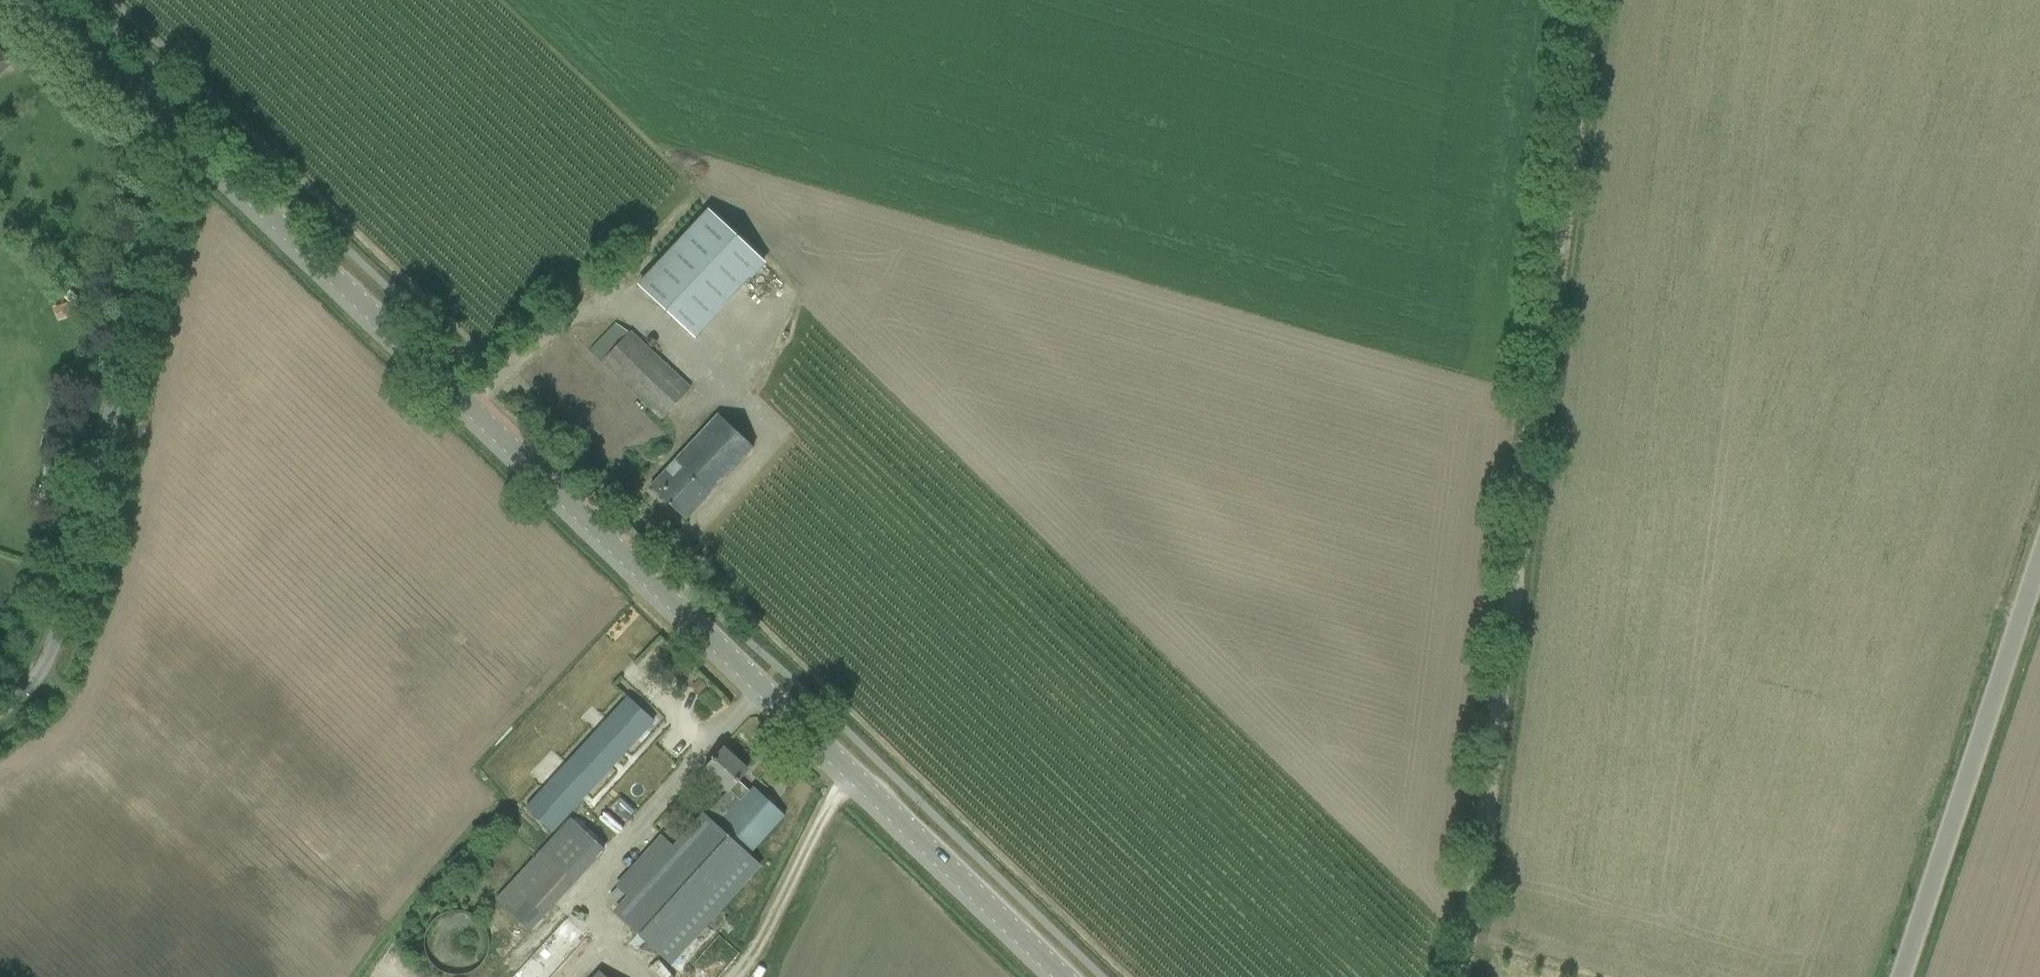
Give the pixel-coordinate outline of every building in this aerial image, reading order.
[(12,62),(0,48),(0,72),(12,62)] [(708,211),(638,286),(692,336),(762,262),(708,211)] [(630,332),(602,362),(662,419),(690,389),(630,332)] [(666,469),(664,472),(650,486),(685,519),(753,448),(718,414),(674,461),(683,469),(675,478),(666,469)] [(627,698),(526,808),(552,832),(641,736),(650,745),(586,815),(613,839),(689,755),(627,698)] [(722,748),(704,769),(727,790),(705,815),(701,812),(672,844),(660,834),(614,885),(626,896),(612,911),(668,963),(759,864),(748,854),(784,815),(753,786),(749,791),(737,780),(746,770),(722,748)] [(495,898),(530,931),(603,850),(570,817),(495,898)]
